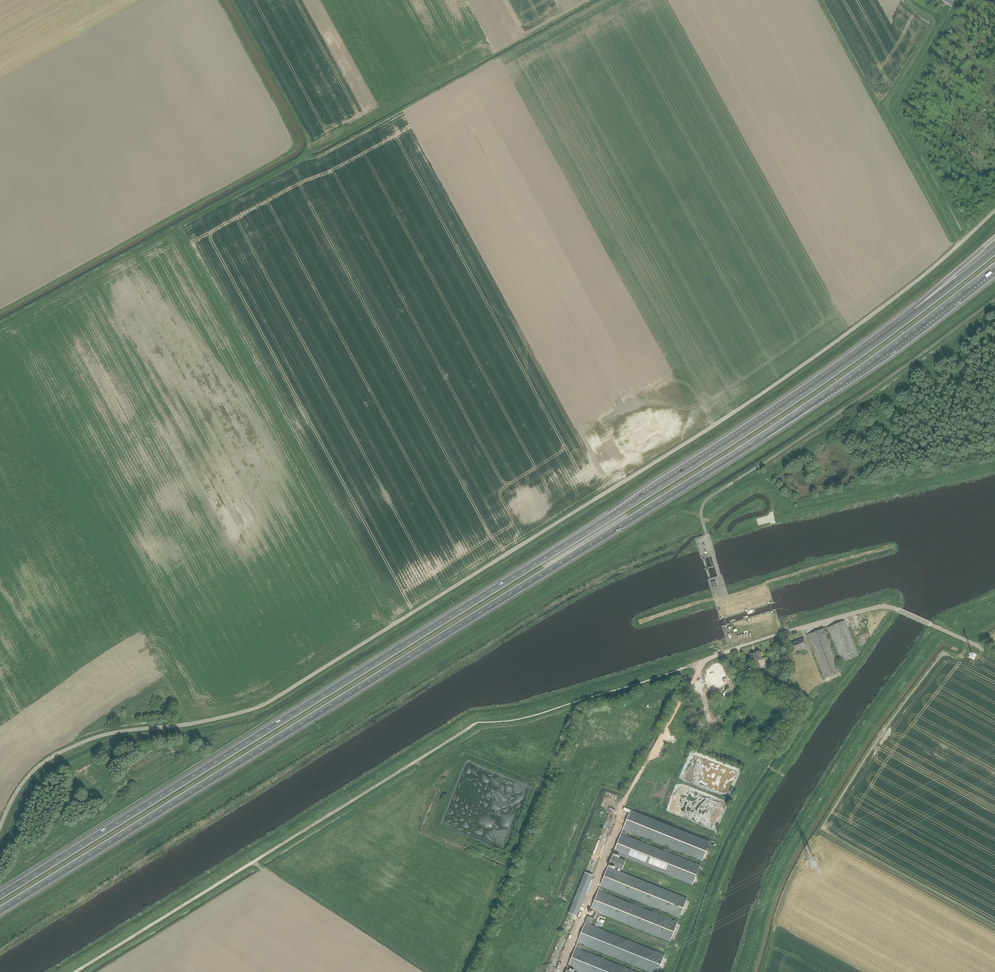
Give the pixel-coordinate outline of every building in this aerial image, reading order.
[(841,672),(828,637),(831,636),(841,663),(859,656),(845,621),(827,627),(807,635),(824,679),(841,672)] [(806,646),(803,638),(791,643),(794,651),(806,646)] [(756,653),(751,655),(755,668),(760,666),(758,660),(762,659),(760,651),(755,652),(756,653)] [(725,665),(709,669),(713,684),(727,680),(726,673),(727,672),(725,665)] [(702,861),(710,842),(630,810),(613,853),(692,885),(700,866),(626,836),(627,831),(702,861)] [(612,855),(608,864),(622,870),(625,861),(612,855)] [(679,918),(687,899),(607,867),(590,909),(670,942),(677,923),(603,893),(605,888),(679,918)] [(580,916),(594,874),(585,871),(571,913),(580,916)] [(567,967),(580,971),(635,971),(580,950),(582,944),(651,971),(658,971),(664,955),(585,923),(567,967)]
